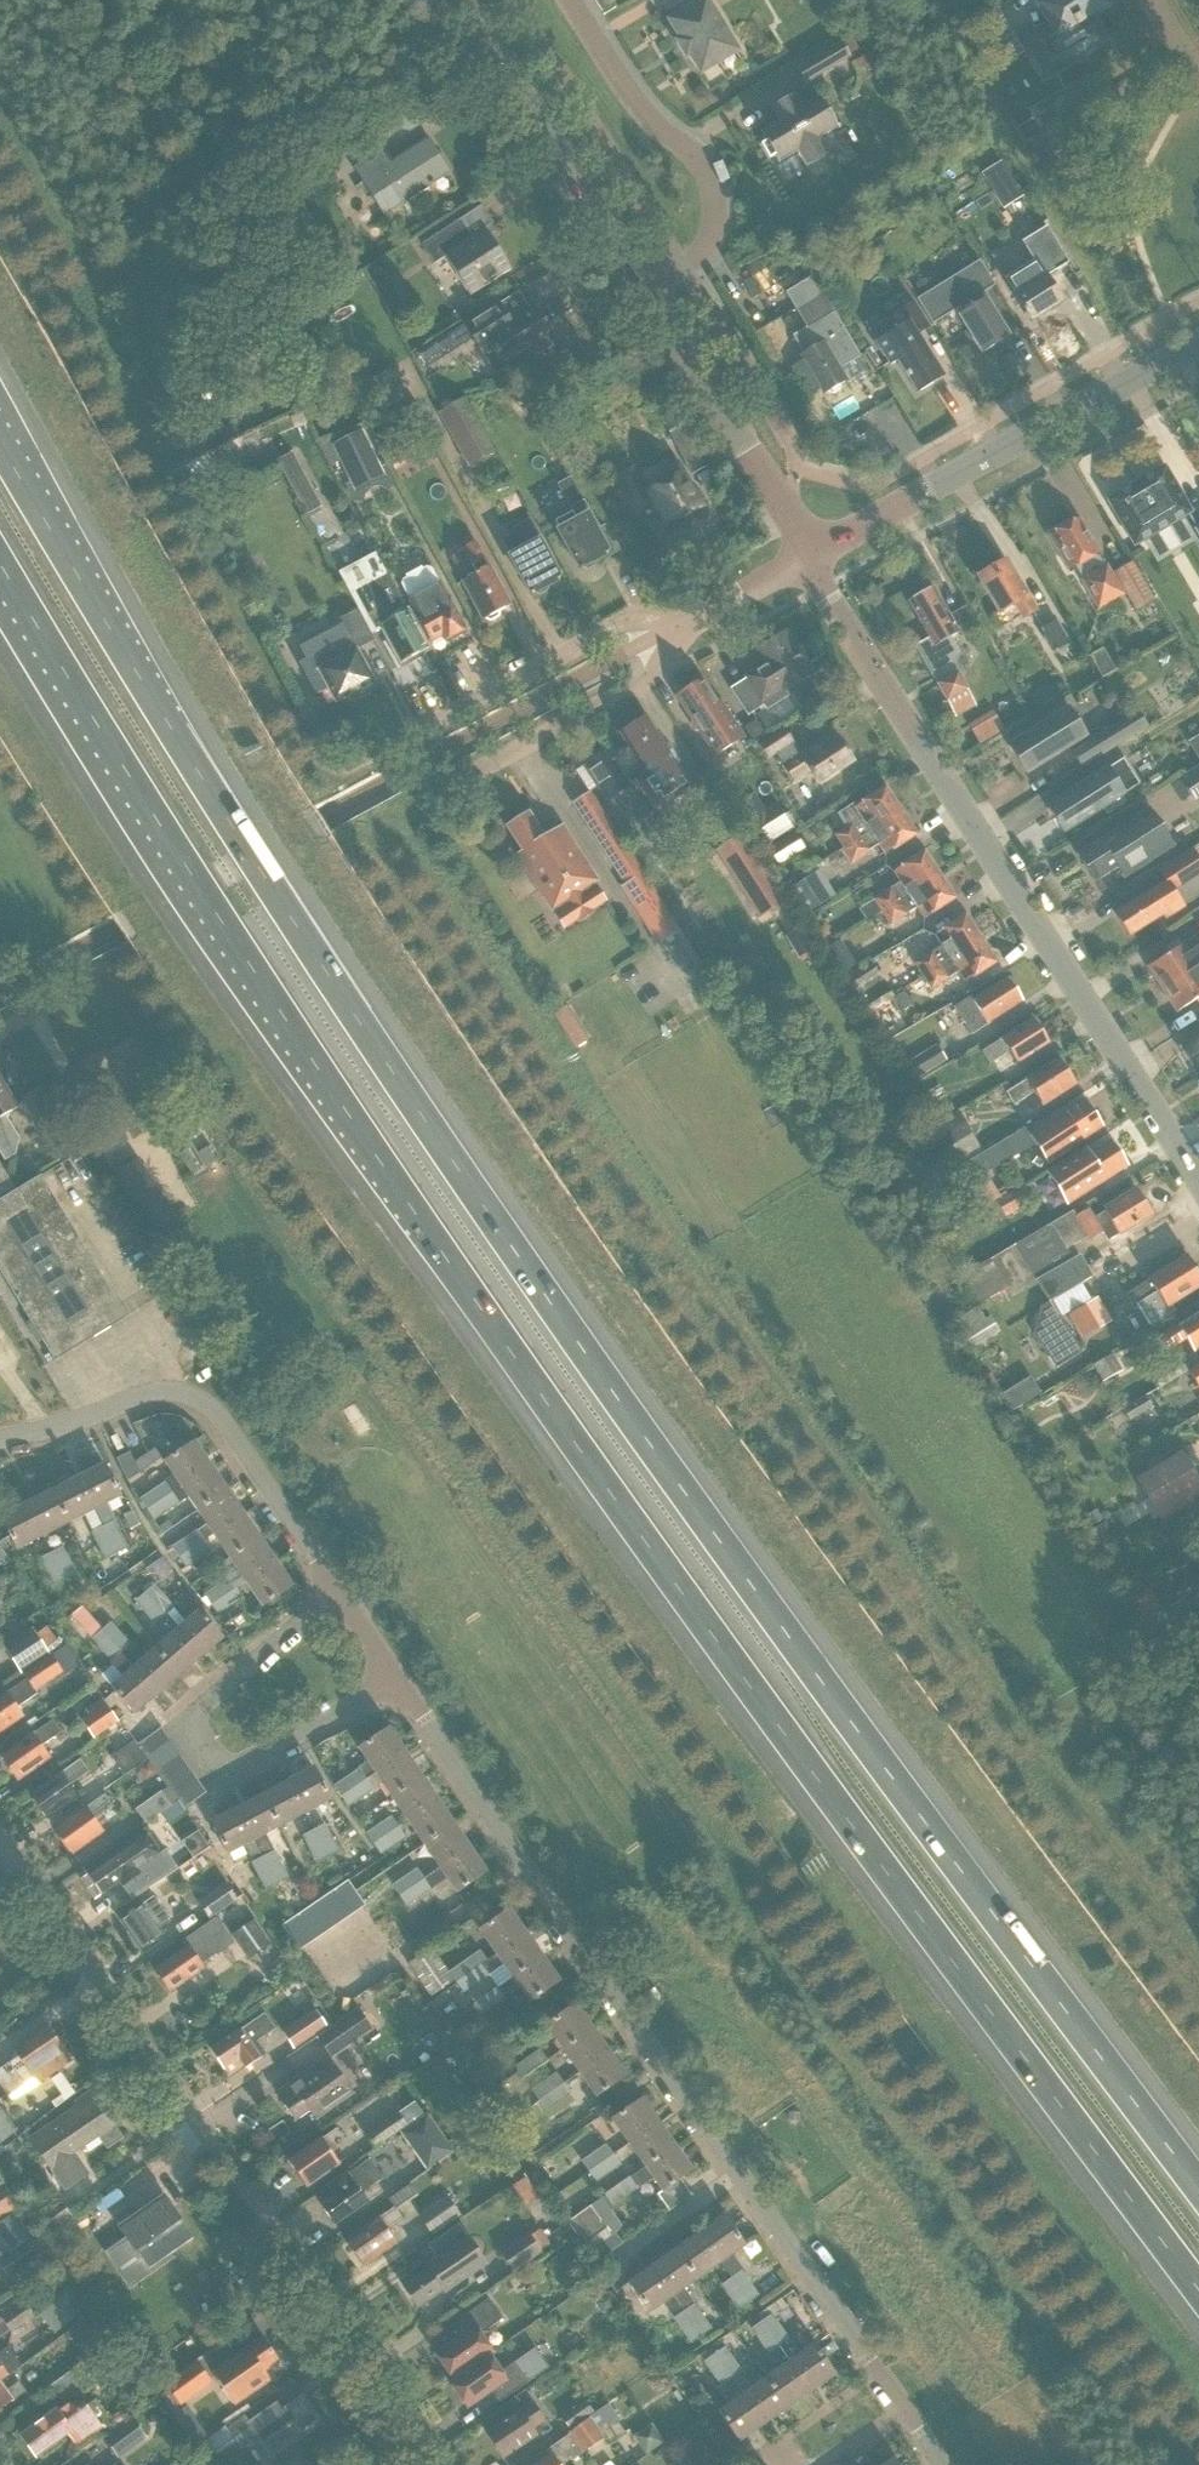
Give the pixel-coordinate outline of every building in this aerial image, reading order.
[(701,73),(736,52),(706,0),(670,21),(678,35),(674,38),(685,57),(690,54),(701,73)] [(1040,5),(1053,27),(1039,36),(1058,68),(1105,40),(1089,13),(1104,4),(1102,0),(1048,0),(1040,5)] [(1013,33),(995,44),(1006,62),(1024,51),(1013,33)] [(843,45),(821,58),(830,74),(853,61),(843,45)] [(767,141),(761,144),(769,159),(776,155),(779,161),(797,150),(806,165),(825,154),(816,139),(834,128),(818,102),(800,113),(795,104),(776,115),(782,124),(764,135),(767,141)] [(449,173),(428,139),(385,168),(376,155),(355,169),(386,215),(449,173)] [(452,225),(423,244),(434,262),(445,255),(471,295),(511,270),(485,229),(463,242),(462,241),(454,228),(452,225)] [(1062,302),(1046,275),(1069,261),(1050,229),(1037,237),(1040,242),(1019,255),(1035,281),(1013,293),(1031,322),(1050,310),(1048,307),(1057,301),(1059,304),(1062,302)] [(1009,335),(990,303),(987,299),(984,301),(980,295),(996,285),(981,259),(918,297),(933,322),(959,307),(963,313),(959,315),(981,353),(1009,335)] [(787,292),(785,293),(788,298),(789,298),(797,311),(824,295),(813,277),(787,293),(787,292)] [(751,280),(743,285),(750,298),(758,294),(751,280)] [(555,339),(533,304),(505,322),(495,307),(467,325),(496,374),(505,369),(514,363),(515,365),(536,352),(537,354),(552,345),(550,342),(555,339)] [(893,326),(896,331),(877,342),(890,364),(897,360),(917,392),(943,376),(924,344),(923,345),(917,335),(930,327),(916,304),(903,311),(907,318),(893,326)] [(842,383),(845,381),(838,369),(859,357),(843,331),(844,330),(833,312),(792,336),(803,355),(801,356),(809,370),(797,377),(809,396),(821,389),(824,393),(827,392),(832,394),(841,389),(842,383)] [(450,335),(434,345),(441,356),(457,346),(450,335)] [(464,398),(439,413),(469,465),(494,451),(464,398)] [(395,470),(431,450),(416,422),(380,441),(395,470)] [(687,423),(671,432),(693,472),(709,464),(687,423)] [(342,463),(368,449),(361,436),(335,450),(342,463)] [(368,449),(342,463),(356,489),(372,480),(374,484),(384,479),(368,449)] [(295,486),(311,477),(297,452),(281,462),(295,486)] [(696,491),(691,493),(676,464),(656,474),(662,485),(651,491),(667,523),(680,516),(682,519),(705,507),(696,491)] [(1116,499),(1142,544),(1198,510),(1172,465),(1116,499)] [(571,477),(557,485),(570,509),(573,507),(584,501),(571,477)] [(309,486),(297,493),(308,514),(320,507),(309,486)] [(580,519),(559,530),(579,569),(585,566),(589,568),(596,564),(597,559),(608,553),(596,529),(601,527),(594,512),(592,513),(586,501),(584,501),(573,507),(580,519)] [(502,539),(511,555),(531,595),(536,592),(539,594),(548,590),(549,585),(560,579),(548,556),(552,553),(544,537),(542,538),(531,518),(513,527),(516,532),(502,539)] [(1077,519),(1050,534),(1063,555),(1060,557),(1069,573),(1077,568),(1100,607),(1121,595),(1107,572),(1109,570),(1077,519)] [(477,575),(462,582),(483,621),(486,619),(490,621),(498,617),(499,612),(511,605),(491,567),(489,567),(475,540),(462,547),(477,575)] [(1035,611),(1004,561),(979,576),(1000,611),(1014,603),(1023,618),(1035,611)] [(1156,600),(1135,563),(1117,573),(1139,610),(1156,600)] [(409,601),(430,641),(442,634),(445,641),(465,630),(459,618),(462,616),(453,598),(450,599),(442,584),(440,585),(432,569),(426,568),(423,569),(421,567),(406,576),(407,578),(403,579),(401,584),(410,601),(409,601)] [(387,574),(353,593),(357,601),(372,628),(381,623),(402,663),(412,657),(422,657),(425,650),(428,649),(407,611),(387,574)] [(959,633),(933,588),(910,601),(910,599),(905,602),(906,604),(909,602),(930,638),(915,646),(956,717),(977,705),(959,674),(956,670),(960,653),(951,638),(959,633)] [(306,660),(298,664),(316,698),(329,691),(336,703),(375,682),(357,649),(375,640),(358,608),(339,618),(349,637),(306,660)] [(1073,643),(1059,620),(1046,628),(1060,651),(1073,643)] [(759,649),(767,663),(730,686),(748,714),(764,704),(765,706),(788,692),(787,690),(813,674),(804,661),(805,657),(800,650),(797,649),(786,632),(759,649)] [(717,702),(702,680),(677,696),(715,755),(744,736),(720,700),(717,702)] [(1010,746),(1026,772),(1085,734),(1068,708),(1010,746)] [(764,710),(743,722),(753,739),(774,726),(764,710)] [(1082,765),(1145,723),(1137,711),(1074,753),(1082,765)] [(685,777),(670,753),(646,716),(643,717),(637,716),(631,720),(630,726),(619,733),(645,774),(635,780),(648,800),(658,794),(664,802),(688,786),(683,778),(685,777)] [(819,783),(853,760),(839,738),(830,744),(825,736),(799,752),(783,729),(759,745),(767,758),(777,751),(794,779),(810,769),(819,783)] [(607,750),(585,764),(608,799),(616,794),(626,811),(624,812),(632,826),(649,816),(607,750)] [(1198,798),(1198,766),(1181,777),(1196,800),(1198,798)] [(1048,806),(1064,832),(1104,807),(1107,812),(1123,802),(1120,796),(1124,794),(1107,768),(1048,806)] [(854,804),(838,814),(847,828),(838,834),(846,846),(900,812),(885,789),(856,807),(854,804)] [(659,944),(679,930),(590,792),(574,803),(626,884),(622,886),(659,944)] [(793,827),(778,803),(745,825),(760,848),(793,827)] [(1116,831),(1079,855),(1094,880),(1118,865),(1124,876),(1173,845),(1149,810),(1128,824),(1129,826),(1118,833),(1116,831)] [(900,812),(846,846),(854,859),(879,842),(885,854),(915,835),(900,812)] [(552,910),(598,881),(562,826),(544,837),(528,813),(507,827),(523,851),(517,855),(552,910)] [(645,870),(664,858),(648,833),(629,846),(645,870)] [(1129,935),(1163,914),(1165,918),(1198,897),(1198,879),(1197,876),(1198,874),(1198,859),(1193,849),(1160,870),(1168,882),(1151,893),(1116,914),(1129,935)] [(784,894),(757,853),(733,869),(759,910),(784,894)] [(876,899),(884,910),(939,876),(933,866),(935,863),(930,856),(925,855),(924,853),(895,872),(902,882),(876,899)] [(809,913),(830,899),(814,875),(793,888),(809,913)] [(945,884),(939,876),(884,910),(893,924),(919,907),(925,918),(954,899),(952,895),(952,890),(948,884),(945,884)] [(876,899),(861,908),(869,920),(884,910),(876,899)] [(916,963),(924,975),(980,940),(974,931),(975,927),(970,919),(967,919),(965,916),(935,935),(942,946),(916,963)] [(840,940),(826,949),(841,974),(855,965),(840,940)] [(986,949),(980,940),(924,975),(932,986),(958,970),(965,982),(995,963),(992,959),(993,956),(989,949),(986,949)] [(1149,966),(1163,989),(1198,966),(1198,941),(1186,949),(1183,945),(1149,966)] [(884,975),(876,963),(850,980),(858,992),(884,975)] [(1163,989),(1178,1011),(1197,999),(1198,1003),(1198,966),(1163,989)] [(973,996),(954,1008),(972,1034),(989,1023),(989,1024),(1004,1015),(1002,1011),(1021,1000),(1008,980),(990,992),(988,990),(975,999),(973,996)] [(904,990),(895,996),(903,1010),(912,1004),(904,990)] [(574,1049),(589,1040),(568,1005),(552,1015),(574,1049)] [(913,1024),(905,1011),(882,1026),(890,1038),(913,1024)] [(1050,1043),(1033,1018),(984,1050),(992,1063),(1010,1051),(1018,1064),(1050,1043)] [(1196,1071),(1198,1070),(1198,1036),(1181,1047),(1183,1051),(1183,1054),(1186,1060),(1190,1061),(1196,1071)] [(952,1058),(944,1046),(912,1065),(920,1078),(952,1058)] [(1059,1058),(1008,1092),(1016,1104),(1035,1092),(1043,1104),(1075,1083),(1059,1058)] [(5,1114),(17,1107),(0,1078),(0,1154),(4,1161),(15,1154),(19,1138),(5,1114)] [(955,1110),(939,1083),(919,1095),(935,1121),(955,1110)] [(45,1130),(59,1122),(39,1091),(25,1099),(45,1130)] [(1028,1129),(1005,1143),(1013,1156),(1032,1145),(1041,1145),(1051,1161),(1071,1149),(1069,1146),(1102,1125),(1086,1100),(1055,1121),(1053,1118),(1030,1133),(1028,1129)] [(970,1126),(960,1111),(941,1124),(950,1139),(970,1126)] [(1089,1157),(1083,1148),(1052,1166),(1065,1189),(1090,1174),(1098,1186),(1111,1177),(1110,1174),(1127,1163),(1113,1142),(1089,1157)] [(978,1159),(966,1167),(974,1180),(987,1172),(1013,1156),(1005,1143),(978,1159)] [(179,1154),(192,1176),(205,1168),(192,1146),(179,1154)] [(208,1146),(200,1151),(208,1164),(216,1159),(208,1146)] [(177,1219),(139,1158),(110,1175),(149,1237),(177,1219)] [(127,1317),(39,1175),(15,1189),(0,1164),(0,1273),(55,1362),(127,1317)] [(1069,1221),(1065,1216),(963,1279),(979,1305),(1007,1287),(1011,1294),(1038,1278),(1052,1301),(1093,1276),(1080,1254),(1074,1258),(1068,1248),(1087,1235),(1089,1239),(1102,1231),(1107,1240),(1117,1234),(1121,1234),(1151,1215),(1136,1190),(1104,1210),(1105,1212),(1095,1218),(1089,1209),(1069,1221)] [(1187,1256),(1126,1294),(1130,1300),(1134,1297),(1152,1326),(1176,1310),(1172,1303),(1198,1286),(1198,1275),(1187,1256)] [(1086,1339),(1101,1329),(1081,1299),(1072,1304),(1075,1309),(1069,1313),(1086,1339)] [(1083,1352),(1052,1301),(1041,1307),(1034,1329),(1058,1367),(1083,1352)] [(1000,1332),(990,1316),(985,1319),(977,1306),(951,1321),(968,1350),(1000,1332)] [(1163,1335),(1171,1348),(1187,1338),(1196,1351),(1198,1349),(1198,1312),(1163,1335)] [(1184,1352),(1151,1373),(1160,1388),(1193,1367),(1184,1352)] [(1190,1373),(1198,1387),(1198,1386),(1198,1368),(1190,1373)] [(1015,1388),(1000,1397),(1010,1413),(1025,1405),(1015,1388)] [(211,1466),(195,1442),(166,1462),(174,1474),(142,1496),(150,1508),(211,1466)] [(1137,1478),(1162,1520),(1193,1501),(1190,1495),(1198,1489),(1198,1478),(1183,1451),(1137,1478)] [(129,1453),(117,1459),(127,1480),(139,1474),(129,1453)] [(120,1497),(104,1464),(78,1477),(94,1510),(120,1497)] [(155,1516),(187,1494),(198,1510),(228,1490),(211,1466),(150,1508),(155,1516)] [(52,1490),(68,1522),(94,1510),(78,1477),(52,1490)] [(27,1502),(43,1535),(68,1522),(52,1490),(27,1502)] [(228,1490),(198,1510),(206,1522),(174,1543),(182,1555),(244,1514),(228,1490)] [(0,1515),(16,1548),(43,1535),(27,1502),(0,1515)] [(1097,1510),(1089,1515),(1094,1524),(1103,1519),(1097,1510)] [(187,1562),(219,1541),(231,1557),(260,1537),(244,1514),(182,1555),(187,1562)] [(130,1544),(116,1517),(104,1524),(119,1549),(130,1544)] [(119,1549),(104,1524),(96,1528),(109,1554),(119,1549)] [(1101,1524),(1088,1532),(1096,1545),(1109,1537),(1101,1524)] [(260,1537),(231,1557),(247,1581),(276,1561),(260,1537)] [(67,1576),(80,1569),(66,1544),(53,1550),(67,1576)] [(53,1550),(46,1554),(59,1580),(67,1576),(53,1550)] [(276,1561),(247,1581),(263,1605),(292,1586),(276,1561)] [(238,1587),(229,1574),(205,1589),(214,1603),(238,1587)] [(155,1583),(146,1591),(165,1614),(175,1606),(155,1583)] [(238,1587),(214,1603),(219,1610),(242,1594),(238,1587)] [(146,1591),(136,1600),(155,1623),(165,1614),(146,1591)] [(199,1609),(177,1627),(203,1657),(224,1639),(199,1609)] [(131,1644),(111,1621),(101,1630),(121,1653),(131,1644)] [(203,1657),(177,1627),(154,1647),(180,1677),(203,1657)] [(33,1628),(5,1646),(21,1671),(49,1654),(45,1648),(37,1634),(33,1628)] [(46,1628),(37,1634),(45,1648),(55,1641),(46,1628)] [(101,1630),(91,1638),(111,1661),(121,1653),(101,1630)] [(158,1696),(180,1677),(154,1647),(133,1665),(132,1666),(158,1696)] [(0,1697),(0,1732),(23,1716),(17,1707),(37,1693),(35,1690),(61,1671),(50,1655),(23,1674),(27,1679),(0,1697)] [(136,1715),(158,1696),(132,1666),(133,1665),(127,1658),(115,1668),(121,1675),(110,1685),(136,1715)] [(102,1698),(86,1710),(89,1715),(82,1720),(94,1737),(118,1721),(102,1698)] [(2,1754),(19,1780),(50,1758),(41,1746),(60,1732),(51,1720),(2,1754)] [(339,1785),(345,1793),(406,1753),(389,1728),(360,1748),(370,1763),(339,1785)] [(161,1729),(138,1745),(147,1758),(170,1741),(161,1729)] [(124,1775),(147,1760),(134,1741),(111,1757),(124,1775)] [(170,1741),(147,1758),(156,1770),(179,1754),(170,1741)] [(422,1776),(406,1753),(345,1793),(353,1804),(383,1782),(392,1796),(422,1776)] [(179,1754),(156,1770),(165,1783),(188,1767),(179,1754)] [(89,1771),(82,1760),(31,1794),(48,1819),(79,1797),(70,1784),(89,1771)] [(332,1799),(314,1765),(288,1779),(306,1813),(332,1799)] [(188,1767),(165,1783),(174,1795),(197,1779),(188,1767)] [(438,1800),(422,1776),(392,1796),(408,1819),(409,1820),(438,1800)] [(197,1779),(174,1795),(183,1808),(206,1792),(197,1779)] [(288,1779),(262,1793),(280,1827),(306,1813),(288,1779)] [(174,1804),(164,1790),(137,1809),(147,1822),(174,1804)] [(261,1852),(263,1856),(277,1883),(289,1876),(266,1834),(280,1827),(262,1793),(237,1806),(261,1852)] [(56,1829),(73,1853),(104,1831),(95,1819),(114,1806),(106,1794),(56,1829)] [(454,1824),(438,1800),(409,1820),(425,1843),(454,1824)] [(261,1852),(237,1806),(211,1820),(229,1854),(245,1845),(251,1857),(261,1852)] [(392,1817),(367,1834),(374,1844),(377,1841),(399,1827),(392,1817)] [(315,1828),(331,1857),(341,1852),(325,1823),(315,1828)] [(470,1847),(454,1824),(425,1843),(441,1867),(470,1847)] [(399,1827),(374,1844),(381,1854),(406,1837),(399,1827)] [(331,1857),(315,1828),(305,1834),(321,1863),(331,1857)] [(198,1831),(182,1841),(193,1857),(208,1847),(198,1831)] [(147,1835),(89,1876),(102,1894),(119,1881),(131,1900),(178,1868),(166,1850),(160,1853),(147,1835)] [(192,1860),(183,1847),(170,1855),(179,1868),(192,1860)] [(448,1878),(458,1892),(487,1872),(470,1847),(441,1867),(425,1878),(400,1895),(372,1913),(380,1924),(448,1878)] [(253,1862),(267,1888),(277,1883),(263,1856),(253,1862)] [(394,1886),(400,1895),(425,1878),(419,1868),(394,1886)] [(367,1904),(361,1895),(351,1881),(337,1890),(354,1913),(367,1904)] [(210,1918),(238,1898),(226,1882),(199,1901),(210,1918)] [(337,1890),(330,1895),(325,1899),(341,1922),(354,1913),(337,1890)] [(168,1919),(154,1896),(120,1920),(142,1951),(163,1936),(156,1927),(168,1919)] [(341,1922),(325,1899),(312,1908),(329,1931),(341,1922)] [(329,1931),(312,1908),(300,1916),(316,1940),(329,1931)] [(526,1933),(509,1909),(480,1930),(497,1954),(526,1933)] [(316,1940),(300,1916),(288,1925),(304,1948),(316,1940)] [(155,1969),(170,1991),(204,1967),(201,1962),(214,1953),(217,1957),(234,1945),(215,1917),(183,1940),(188,1946),(155,1969)] [(257,1922),(238,1934),(255,1959),(274,1947),(257,1922)] [(488,1960),(483,1964),(488,1970),(490,1973),(504,1963),(514,1977),(543,1957),(526,1933),(497,1954),(488,1960)] [(408,1963),(431,1996),(454,1980),(431,1947),(408,1963)] [(459,1981),(483,1964),(488,1960),(480,1950),(451,1970),(459,1981)] [(559,1981),(543,1957),(514,1977),(530,2000),(559,1981)] [(459,1981),(463,1987),(488,1970),(483,1964),(459,1981)] [(500,1987),(475,2004),(482,2014),(507,1996),(500,1987)] [(593,2028),(576,2004),(547,2025),(564,2048),(593,2028)] [(264,2010),(211,2048),(225,2069),(240,2058),(246,2066),(266,2052),(258,2040),(276,2028),(264,2010)] [(294,2046),(325,2025),(316,2010),(284,2032),(294,2046)] [(357,2010),(319,2037),(332,2056),(370,2030),(357,2010)] [(48,2028),(14,2049),(18,2055),(0,2068),(0,2084),(11,2100),(71,2060),(48,2028)] [(609,2051),(593,2028),(564,2048),(573,2062),(580,2072),(609,2051)] [(523,2077),(550,2059),(541,2048),(515,2066),(523,2077)] [(609,2051),(580,2072),(597,2096),(626,2076),(609,2051)] [(319,2076),(313,2067),(277,2092),(296,2119),(310,2109),(315,2116),(351,2091),(333,2066),(319,2076)] [(533,2088),(541,2099),(564,2082),(558,2073),(556,2071),(533,2088)] [(564,2082),(541,2099),(549,2110),(572,2093),(564,2082)] [(77,2108),(31,2139),(64,2189),(88,2173),(74,2152),(99,2135),(107,2147),(123,2136),(92,2090),(73,2103),(77,2108)] [(642,2098),(612,2120),(629,2144),(659,2123),(642,2098)] [(18,2131),(0,2106),(0,2144),(18,2131)] [(376,2147),(407,2124),(398,2112),(367,2135),(376,2147)] [(659,2123),(629,2144),(645,2167),(675,2146),(659,2123)] [(290,2161),(307,2185),(339,2163),(332,2152),(345,2143),(335,2130),(290,2161)] [(445,2140),(421,2156),(430,2168),(454,2152),(445,2140)] [(607,2144),(582,2161),(589,2172),(591,2170),(614,2154),(607,2144)] [(645,2167),(632,2177),(638,2185),(640,2187),(653,2178),(662,2190),(692,2170),(675,2146),(645,2167)] [(614,2154),(591,2170),(598,2179),(622,2162),(616,2153),(614,2154)] [(321,2205),(334,2223),(364,2202),(358,2193),(371,2183),(360,2166),(347,2175),(345,2173),(327,2187),(334,2196),(321,2205)] [(632,2177),(607,2194),(613,2203),(638,2185),(632,2177)] [(20,2207),(3,2185),(0,2187),(0,2221),(20,2207)] [(432,2233),(461,2213),(447,2192),(418,2212),(432,2233)] [(377,2219),(346,2240),(363,2265),(395,2242),(419,2224),(397,2193),(371,2211),(377,2219)] [(127,2240),(110,2253),(123,2273),(143,2258),(149,2267),(191,2236),(180,2220),(181,2220),(165,2196),(120,2229),(127,2240)] [(51,2230),(72,2215),(62,2201),(41,2216),(51,2230)] [(590,2205),(569,2220),(589,2248),(610,2233),(590,2205)] [(0,2223),(0,2234),(13,2251),(34,2235),(16,2211),(0,2223)] [(724,2216),(700,2232),(720,2262),(745,2245),(724,2216)] [(404,2286),(418,2306),(444,2288),(447,2291),(458,2283),(453,2276),(481,2257),(471,2242),(472,2241),(459,2222),(427,2244),(439,2262),(404,2286)] [(676,2249),(697,2278),(720,2262),(700,2232),(676,2249)] [(541,2252),(528,2233),(502,2252),(515,2271),(541,2252)] [(1,2263),(9,2275),(48,2247),(40,2235),(1,2263)] [(653,2265),(673,2295),(697,2278),(676,2249),(653,2265)] [(653,2265),(629,2282),(649,2312),(673,2295),(653,2265)] [(748,2302),(760,2294),(742,2269),(731,2277),(748,2302)] [(723,2283),(741,2307),(748,2302),(731,2277),(723,2283)] [(65,2320),(88,2304),(78,2289),(55,2305),(65,2320)] [(471,2328),(436,2353),(452,2378),(449,2380),(450,2381),(488,2356),(487,2355),(491,2352),(479,2334),(502,2318),(488,2299),(464,2317),(471,2328)] [(11,2333),(36,2316),(25,2301),(1,2319),(11,2333)] [(702,2335),(711,2328),(694,2304),(685,2311),(702,2335)] [(676,2317),(693,2341),(702,2335),(685,2311),(676,2317)] [(778,2345),(790,2361),(811,2391),(835,2374),(814,2344),(801,2354),(774,2315),(763,2322),(778,2345)] [(778,2345),(763,2322),(756,2327),(771,2349),(778,2345)] [(231,2358),(211,2372),(234,2406),(271,2381),(264,2371),(279,2361),(262,2337),(231,2358)] [(113,2341),(50,2386),(56,2394),(74,2381),(84,2395),(112,2374),(109,2371),(126,2358),(113,2341)] [(15,2357),(8,2347),(0,2353),(0,2381),(21,2366),(15,2358),(15,2357)] [(488,2356),(450,2381),(468,2406),(491,2390),(499,2401),(549,2366),(536,2347),(499,2373),(488,2356)] [(716,2355),(732,2378),(741,2371),(726,2348),(716,2355)] [(716,2355),(707,2361),(723,2384),(732,2378),(716,2355)] [(126,2358),(109,2371),(112,2374),(120,2385),(137,2372),(126,2358)] [(787,2407),(811,2391),(790,2361),(767,2378),(787,2407)] [(21,2366),(0,2381),(0,2382),(21,2366)] [(200,2367),(172,2386),(173,2388),(163,2395),(173,2408),(211,2382),(200,2367)] [(741,2371),(732,2378),(743,2394),(764,2423),(787,2407),(767,2378),(753,2388),(741,2371)] [(25,2391),(19,2382),(7,2391),(0,2382),(0,2409),(25,2391)] [(743,2394),(720,2411),(739,2440),(764,2423),(743,2394)] [(321,2421),(304,2397),(285,2411),(279,2403),(250,2424),(245,2416),(228,2428),(235,2438),(250,2428),(270,2457),(273,2455),(279,2464),(298,2450),(292,2442),(321,2421)] [(585,2402),(563,2416),(571,2428),(592,2413),(585,2402)] [(55,2410),(20,2435),(36,2457),(71,2431),(80,2442),(102,2426),(85,2403),(77,2409),(73,2404),(59,2415),(55,2410)] [(531,2403),(486,2432),(504,2458),(536,2437),(537,2439),(550,2430),(531,2403)] [(131,2414),(105,2433),(120,2453),(145,2434),(131,2414)] [(537,2464),(559,2464),(569,2458),(570,2461),(602,2438),(589,2419),(567,2434),(568,2436),(546,2452),(549,2457),(537,2464)] [(757,2453),(741,2464),(765,2464),(757,2453)]
